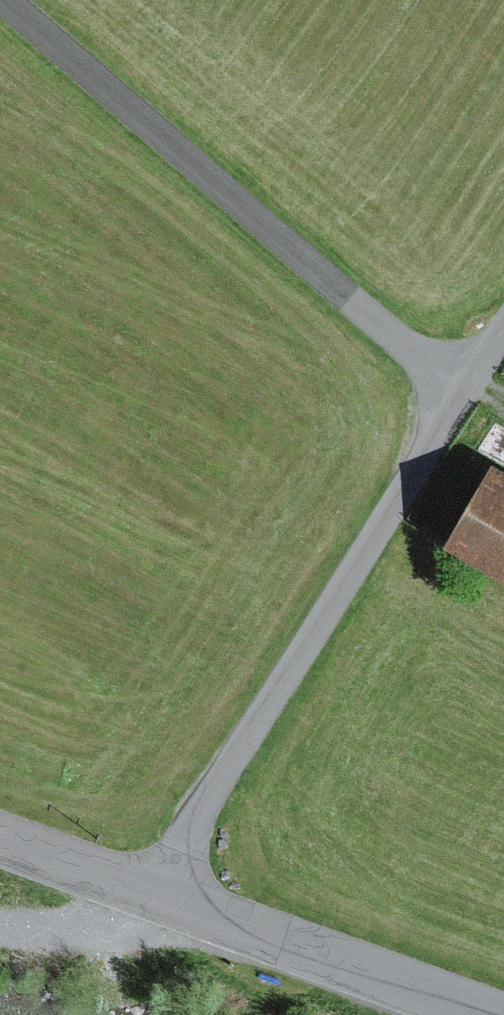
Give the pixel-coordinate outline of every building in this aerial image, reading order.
[(503,471),(458,549),(503,576),(503,471)]
